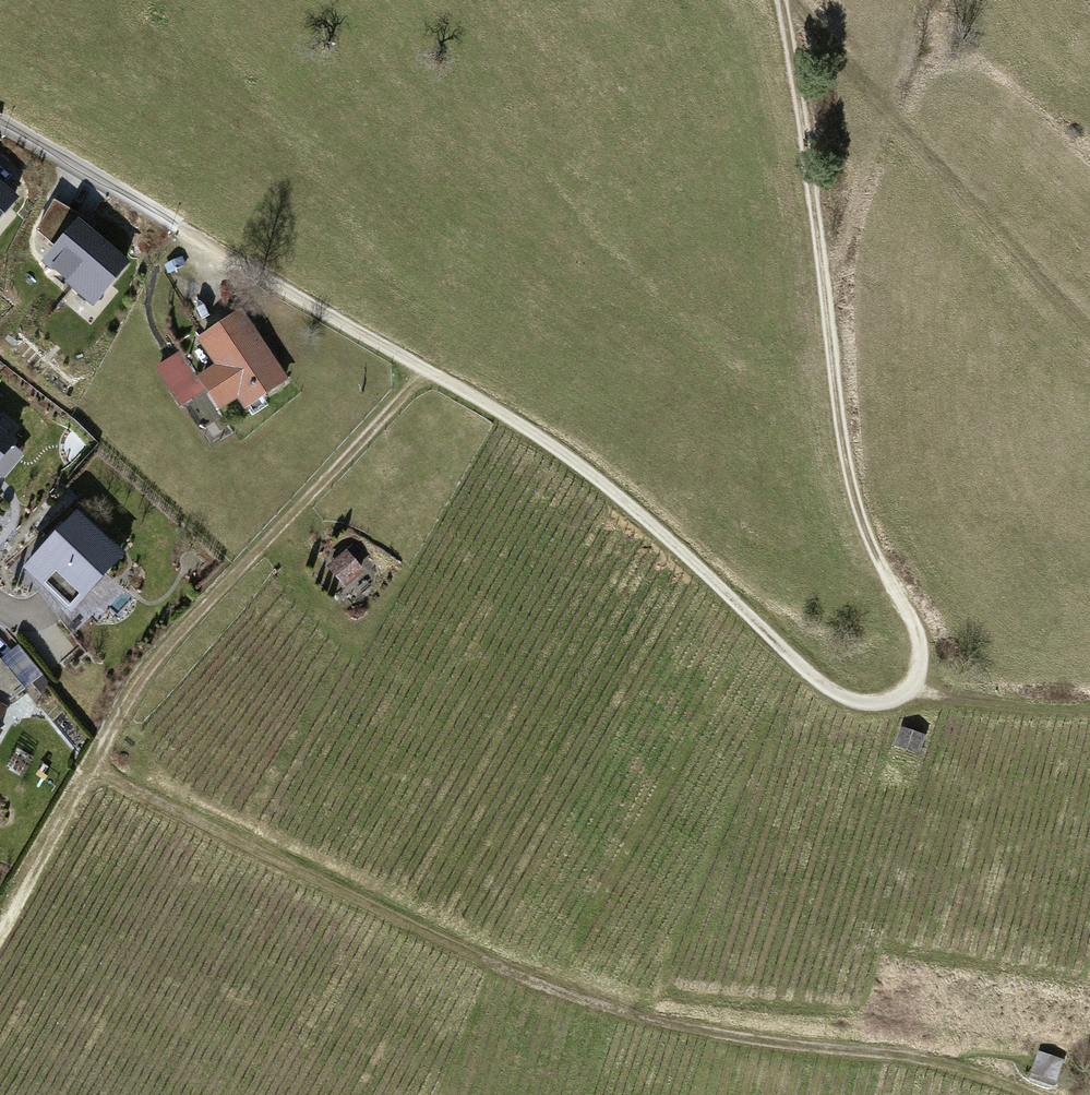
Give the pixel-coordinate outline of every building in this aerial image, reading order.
[(0,188),(0,227),(19,204),(0,188)] [(130,268),(79,227),(43,270),(94,312),(130,268)] [(285,381),(236,310),(190,342),(208,369),(190,381),(212,412),(228,401),(237,413),(285,381)] [(0,432),(0,490),(28,454),(0,432)] [(120,552),(71,508),(21,564),(70,608),(120,552)] [(362,567),(345,548),(327,564),(344,584),(362,567)] [(921,736),(903,729),(899,742),(917,749),(921,736)] [(1059,1059),(1040,1052),(1034,1070),(1052,1077),(1059,1059)]
